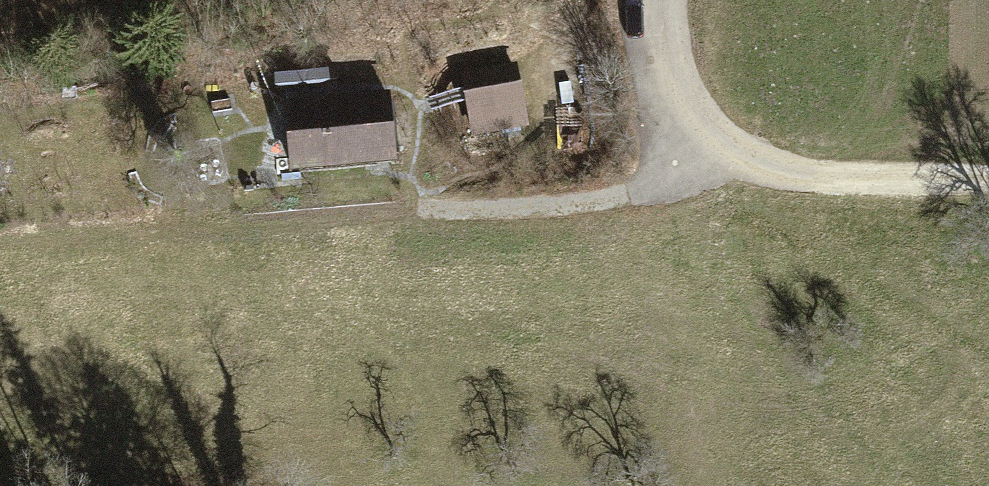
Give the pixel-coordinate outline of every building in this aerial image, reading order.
[(516,69),(460,80),(472,142),(528,131),(516,69)] [(290,198),(405,177),(390,94),(275,115),(290,198)]
